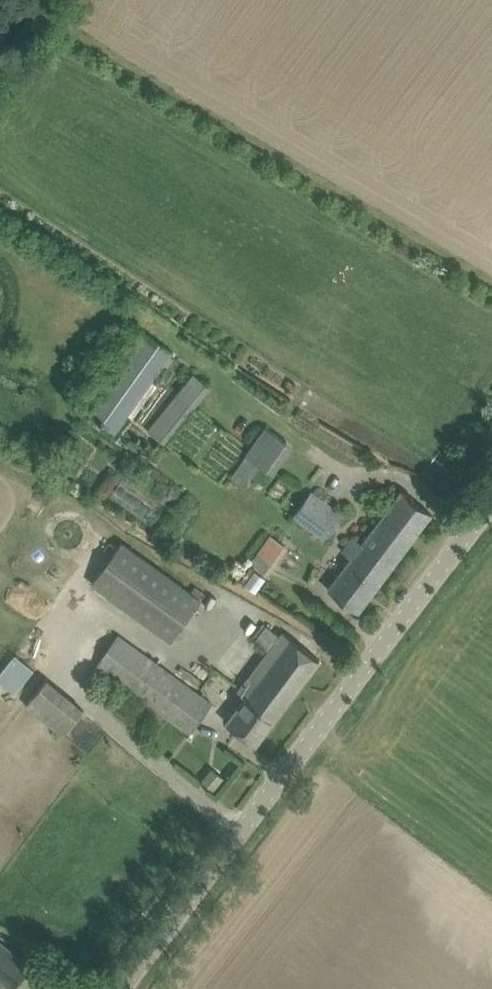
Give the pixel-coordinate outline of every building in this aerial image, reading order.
[(151,335),(93,415),(120,435),(178,354),(151,335)] [(166,443),(210,386),(191,371),(147,429),(166,443)] [(264,425),(232,476),(249,486),(262,465),(274,472),(293,444),(264,425)] [(432,513),(416,501),(404,492),(365,543),(355,536),(344,550),(354,558),(330,590),(358,611),(432,513)] [(344,516),(315,493),(298,515),(327,538),(344,516)] [(270,534),(251,561),(269,574),(275,564),(271,561),(283,544),(270,534)] [(90,583),(171,642),(202,599),(122,540),(117,547),(109,541),(103,549),(111,555),(90,583)] [(244,584),(256,590),(264,575),(253,568),(244,584)] [(320,659),(304,647),(285,633),(283,635),(271,626),(260,640),(272,649),(241,690),(247,695),(226,722),(256,744),(320,659)] [(212,702),(123,637),(118,634),(96,664),(189,732),(212,702)] [(14,652),(0,669),(0,679),(16,691),(35,668),(14,652)] [(215,698),(229,680),(217,671),(203,689),(215,698)] [(84,706),(48,676),(18,714),(33,726),(40,718),(60,735),(84,706)] [(14,953),(0,942),(0,988),(10,988),(13,986),(30,966),(14,953)]
